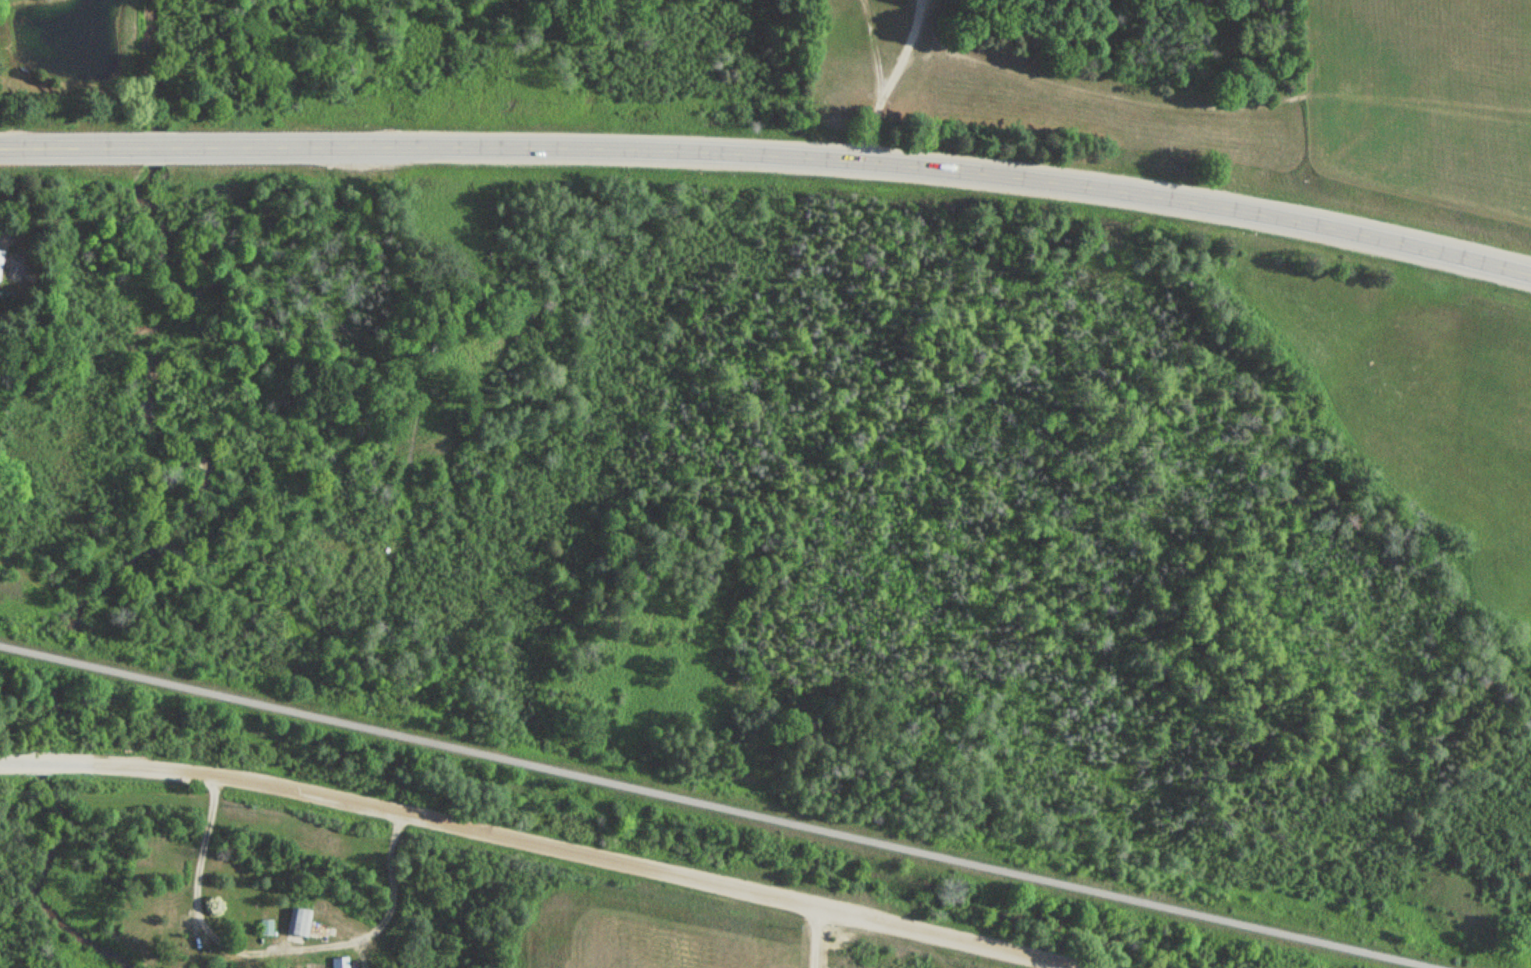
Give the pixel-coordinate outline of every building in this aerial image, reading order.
[(311,911),(291,907),(285,935),(292,936),(291,941),(305,943),(311,911)] [(271,926),(271,922),(262,921),(261,933),(271,934),(271,930),(262,930),(263,926),(271,926)] [(349,958),(333,958),(333,967),(350,967),(349,958)]
